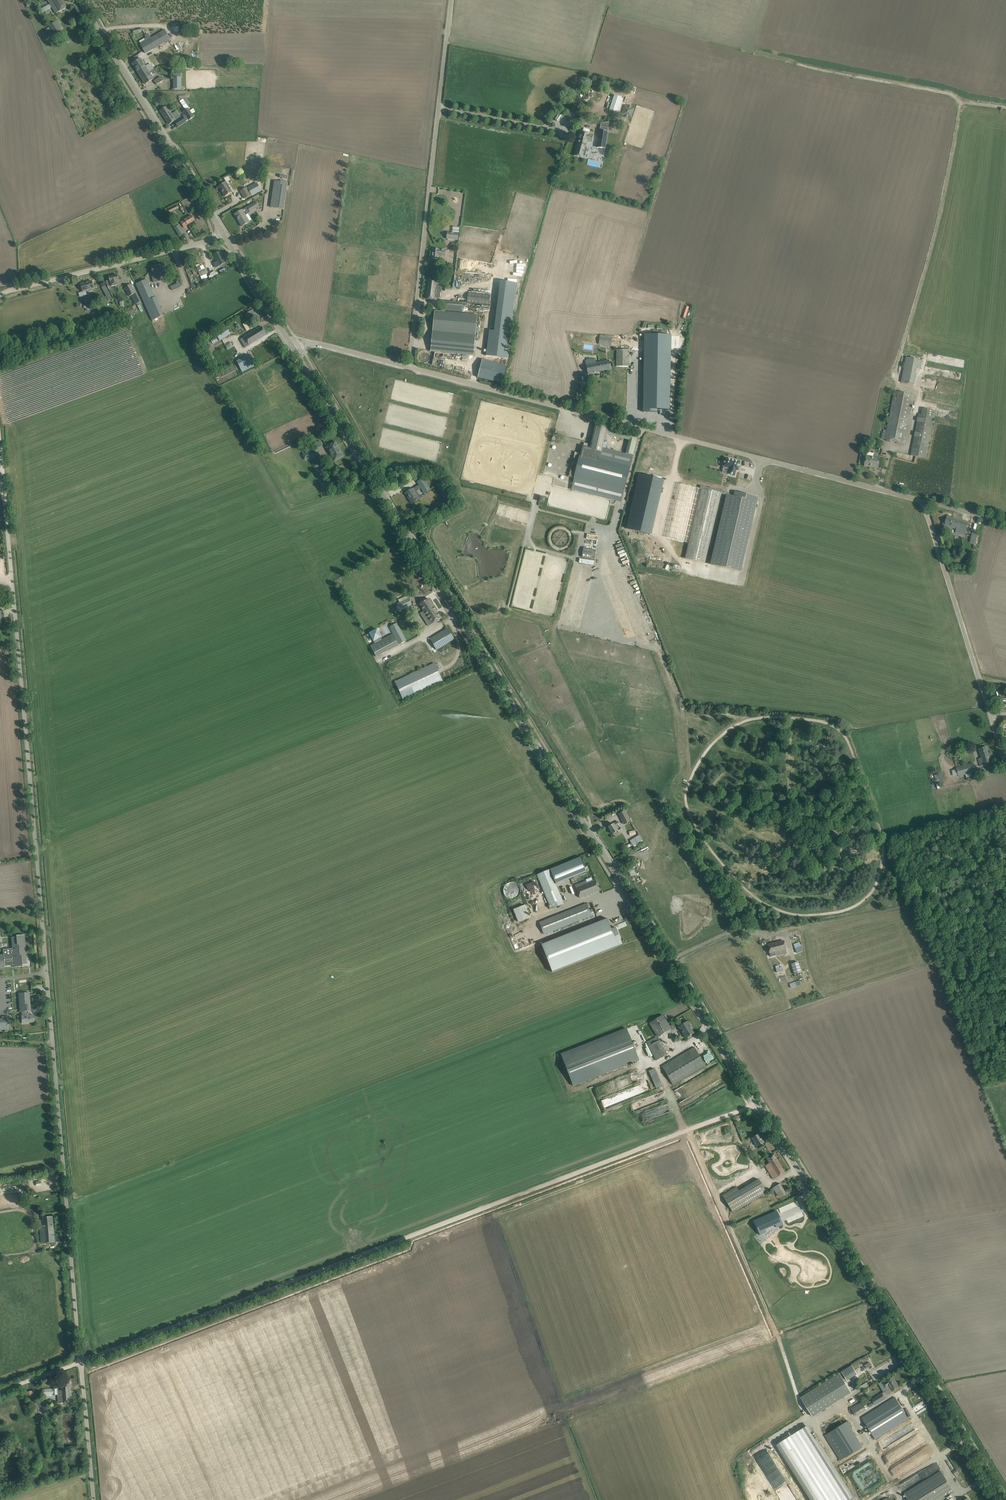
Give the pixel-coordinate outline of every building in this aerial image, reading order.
[(50,4),(49,5),(39,10),(41,14),(51,8),(52,7),(63,0),(52,0),(49,2),(50,4)] [(63,9),(67,7),(63,0),(52,7),(56,14),(63,9)] [(55,34),(60,31),(55,22),(49,26),(55,34)] [(146,54),(169,40),(164,30),(140,44),(146,54)] [(141,59),(137,61),(133,64),(142,78),(154,71),(153,70),(152,70),(149,72),(146,67),(141,59)] [(155,74),(154,71),(142,78),(145,84),(149,82),(154,80),(151,76),(155,74)] [(174,122),(178,127),(187,122),(186,121),(188,120),(189,121),(194,117),(189,108),(183,99),(180,101),(185,110),(183,112),(185,115),(183,117),(183,116),(174,122)] [(628,117),(631,118),(634,108),(631,107),(631,106),(628,105),(627,106),(624,105),(621,115),(624,116),(624,117),(628,118),(628,117)] [(167,107),(160,111),(169,124),(181,117),(177,112),(172,115),(167,107)] [(574,155),(579,157),(583,158),(587,141),(591,142),(593,136),(590,135),(590,134),(581,131),(574,155)] [(605,149),(607,138),(608,132),(599,131),(596,147),(605,149)] [(287,183),(274,181),(270,207),(283,209),(287,183)] [(219,187),(221,191),(225,197),(232,192),(226,182),(219,187)] [(245,198),(250,195),(246,188),(241,191),(245,198)] [(242,226),(246,224),(249,222),(245,215),(259,207),(256,202),(235,215),(242,226)] [(192,215),(181,222),(184,227),(195,220),(192,215)] [(179,225),(174,228),(180,236),(184,233),(179,225)] [(458,233),(447,232),(446,239),(458,240),(458,233)] [(439,249),(438,249),(433,248),(432,259),(438,259),(438,255),(445,256),(445,250),(439,249)] [(225,263),(220,252),(214,255),(217,262),(214,263),(216,267),(225,263)] [(166,270),(164,264),(151,267),(153,273),(151,273),(154,283),(161,281),(160,277),(162,276),(163,274),(162,271),(166,270)] [(200,276),(202,280),(204,279),(205,281),(206,281),(205,279),(208,277),(206,274),(203,265),(197,268),(200,276)] [(106,281),(108,287),(120,284),(118,275),(109,277),(110,280),(106,281)] [(152,320),(163,315),(147,279),(136,284),(152,320)] [(436,281),(433,280),(428,279),(425,299),(435,300),(435,297),(439,297),(440,286),(436,286),(436,281)] [(170,284),(173,290),(182,286),(179,280),(170,284)] [(92,281),(81,284),(84,296),(87,295),(85,289),(86,288),(86,290),(94,288),(92,281)] [(135,293),(131,284),(125,287),(129,296),(135,293)] [(109,301),(112,299),(106,285),(102,287),(109,301)] [(489,305),(490,295),(468,293),(467,302),(489,305)] [(442,301),(441,310),(462,312),(463,303),(442,301)] [(429,347),(429,351),(474,355),(477,315),(434,311),(431,348),(429,347)] [(247,331),(250,329),(254,327),(250,320),(243,324),(247,331)] [(220,340),(230,333),(226,327),(216,333),(220,340)] [(246,347),(262,337),(267,335),(262,327),(241,339),(246,347)] [(641,404),(641,409),(655,410),(655,404),(670,405),(672,338),(643,337),(642,404),(641,404)] [(617,349),(616,366),(629,366),(629,349),(617,349)] [(238,362),(235,363),(239,370),(241,369),(242,372),(254,366),(249,355),(237,361),(238,362)] [(922,361),(906,357),(901,381),(902,383),(912,385),(916,368),(920,369),(922,361)] [(502,383),(506,365),(482,359),(478,377),(502,383)] [(611,369),(610,364),(609,360),(596,363),(595,359),(585,361),(587,369),(588,374),(611,369)] [(915,396),(895,392),(887,430),(884,430),(883,433),(882,433),(881,439),(905,443),(915,396)] [(919,414),(913,447),(928,450),(931,435),(935,418),(935,417),(921,415),(919,414)] [(636,439),(633,434),(612,428),(606,427),(596,424),(595,429),(591,444),(584,443),(581,454),(580,454),(574,475),(573,478),(574,478),(571,489),(621,502),(633,455),(635,444),(636,439)] [(334,461),(339,458),(344,456),(336,442),(326,447),(332,456),(331,457),(334,461)] [(317,454),(319,453),(317,449),(303,454),(305,460),(317,456),(317,454)] [(712,454),(709,470),(706,469),(705,476),(715,478),(720,455),(712,454)] [(878,468),(879,463),(880,459),(867,456),(866,460),(865,465),(872,467),(872,466),(878,468)] [(725,458),(723,467),(729,468),(728,474),(735,476),(736,470),(738,470),(740,462),(725,458)] [(639,474),(636,485),(660,490),(663,480),(639,474)] [(412,504),(416,501),(419,499),(415,492),(421,488),(424,493),(430,489),(423,478),(418,482),(419,485),(412,489),(405,493),(409,498),(410,500),(412,504)] [(679,479),(666,532),(687,537),(699,484),(679,479)] [(442,482),(436,485),(443,497),(449,493),(442,482)] [(701,489),(685,559),(705,563),(721,494),(726,495),(710,565),(740,571),(757,497),(735,492),(734,497),(727,495),(728,492),(719,490),(710,488),(701,486),(701,489)] [(942,525),(942,526),(951,528),(952,527),(958,528),(957,532),(965,535),(968,522),(968,523),(962,521),(962,520),(947,517),(947,519),(944,519),(942,524),(942,525)] [(604,534),(603,532),(603,530),(602,529),(601,527),(600,526),(598,526),(597,525),(595,525),(593,525),(592,526),(590,526),(589,527),(588,529),(587,530),(587,532),(586,534),(587,535),(587,537),(588,538),(589,539),(590,541),(591,541),(593,542),(594,542),(596,542),(598,542),(600,541),(601,540),(602,539),(603,537),(603,535),(604,534)] [(975,530),(975,531),(973,531),(970,543),(976,544),(977,538),(979,531),(975,530)] [(568,558),(525,548),(510,606),(553,617),(568,558)] [(582,557),(594,559),(596,550),(583,548),(582,557)] [(398,610),(411,604),(409,598),(395,605),(398,610)] [(428,626),(441,618),(429,599),(420,604),(424,611),(420,613),(428,626)] [(427,626),(419,612),(422,611),(421,611),(418,613),(419,614),(416,616),(423,628),(427,626)] [(399,644),(406,640),(396,622),(389,626),(399,644)] [(377,629),(369,633),(374,641),(381,637),(377,629)] [(436,650),(454,639),(448,629),(430,639),(436,650)] [(402,698),(442,680),(434,663),(394,681),(402,698)] [(980,767),(987,765),(992,763),(986,746),(979,749),(982,758),(978,759),(980,767)] [(970,764),(956,768),(959,776),(972,773),(970,764)] [(625,810),(618,813),(624,825),(630,821),(625,810)] [(619,833),(622,830),(618,824),(619,824),(618,821),(614,824),(613,824),(608,827),(613,834),(618,831),(619,833)] [(641,843),(643,842),(643,841),(639,835),(637,836),(630,841),(631,843),(626,847),(627,848),(630,846),(631,848),(633,846),(634,847),(641,843)] [(580,857),(550,869),(556,884),(586,872),(580,857)] [(552,908),(564,904),(556,884),(550,869),(536,875),(549,905),(548,905),(549,908),(552,907),(552,908)] [(631,879),(637,876),(634,871),(628,875),(631,879)] [(586,881),(575,886),(580,898),(595,892),(599,890),(595,880),(593,881),(590,882),(590,883),(587,884),(586,881)] [(586,904),(539,922),(544,934),(594,914),(592,908),(589,910),(586,904)] [(519,907),(513,909),(518,922),(524,920),(519,907)] [(541,944),(552,972),(618,946),(617,945),(622,943),(615,927),(611,929),(607,918),(541,944)] [(525,936),(523,928),(514,930),(517,938),(525,936)] [(5,968),(4,965),(6,965),(6,966),(12,965),(12,964),(14,964),(14,967),(22,966),(22,965),(27,964),(24,935),(16,935),(16,937),(11,937),(13,953),(10,953),(10,949),(5,949),(3,951),(4,954),(0,955),(0,968),(5,968)] [(784,941),(767,945),(769,953),(770,957),(775,955),(787,953),(784,941)] [(798,961),(791,963),(794,974),(801,972),(798,961)] [(22,1023),(29,1022),(34,1022),(34,1015),(27,1015),(27,1011),(31,1011),(29,992),(18,993),(20,1012),(23,1011),(23,1015),(21,1015),(22,1023)] [(655,1036),(670,1029),(663,1014),(648,1021),(655,1036)] [(688,1021),(679,1027),(686,1038),(694,1033),(690,1027),(691,1027),(688,1021)] [(627,1029),(561,1054),(573,1085),(639,1059),(627,1029)] [(646,1042),(648,1046),(656,1060),(667,1055),(657,1037),(646,1042)] [(673,1085),(705,1065),(695,1047),(662,1066),(673,1085)] [(654,1068),(648,1071),(655,1088),(661,1085),(654,1068)] [(759,1133),(752,1138),(757,1146),(764,1142),(759,1133)] [(736,1144),(701,1162),(714,1189),(749,1171),(736,1144)] [(773,1179),(780,1175),(785,1172),(774,1154),(767,1158),(769,1163),(765,1166),(773,1179)] [(758,1179),(752,1183),(759,1196),(766,1193),(758,1179)] [(771,1191),(774,1190),(777,1195),(776,1196),(777,1198),(785,1193),(780,1183),(773,1187),(773,1188),(770,1190),(771,1191)] [(736,1187),(722,1195),(732,1212),(746,1204),(738,1191),(736,1187)] [(760,1218),(754,1221),(760,1234),(783,1224),(777,1212),(771,1215),(771,1216),(761,1221),(760,1218)] [(53,1216),(48,1217),(42,1217),(43,1228),(40,1228),(42,1243),(55,1242),(53,1216)] [(839,1373),(843,1379),(846,1378),(847,1380),(857,1374),(852,1365),(839,1373)] [(839,1373),(800,1397),(812,1416),(851,1392),(843,1379),(839,1373)] [(889,1393),(899,1387),(893,1377),(882,1383),(885,1388),(886,1388),(889,1393)] [(42,1389),(43,1394),(43,1396),(53,1396),(53,1395),(58,1394),(58,1403),(72,1402),(70,1380),(61,1381),(62,1390),(58,1390),(58,1388),(42,1389)] [(26,1392),(27,1397),(27,1398),(29,1397),(30,1402),(33,1402),(32,1397),(36,1396),(35,1390),(26,1392)] [(882,1393),(872,1400),(875,1405),(885,1398),(882,1393)] [(875,1439),(904,1421),(908,1418),(895,1397),(861,1418),(875,1439)] [(42,1416),(49,1412),(42,1400),(36,1403),(42,1416)] [(861,1402),(851,1408),(855,1416),(866,1409),(861,1402)] [(846,1421),(824,1433),(839,1460),(861,1447),(846,1421)] [(778,1445),(813,1499),(847,1499),(852,1497),(808,1426),(778,1445)] [(905,1494),(909,1499),(940,1499),(944,1497),(950,1494),(954,1491),(941,1471),(937,1474),(905,1494)]
